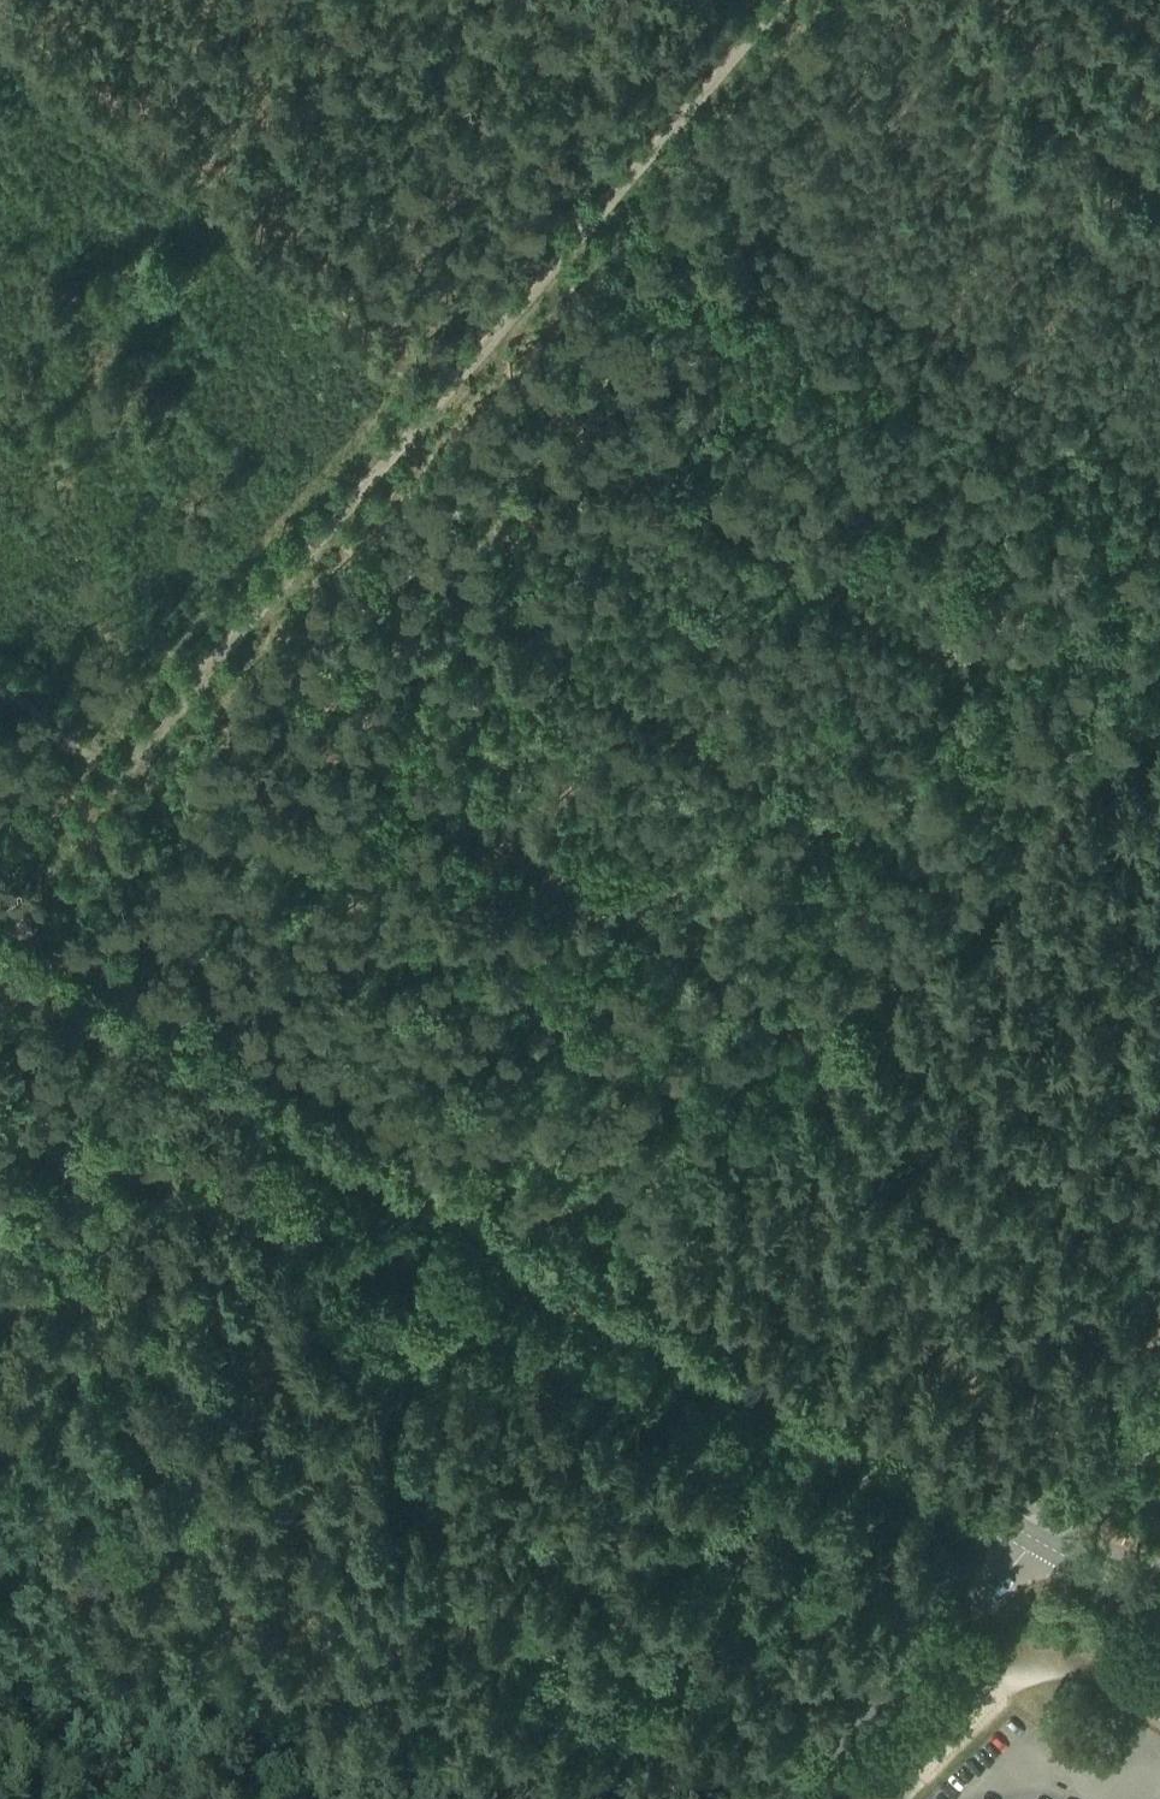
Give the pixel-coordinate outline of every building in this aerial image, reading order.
[(1077,1721),(1090,1728),(1096,1717),(1083,1710),(1077,1721)]
